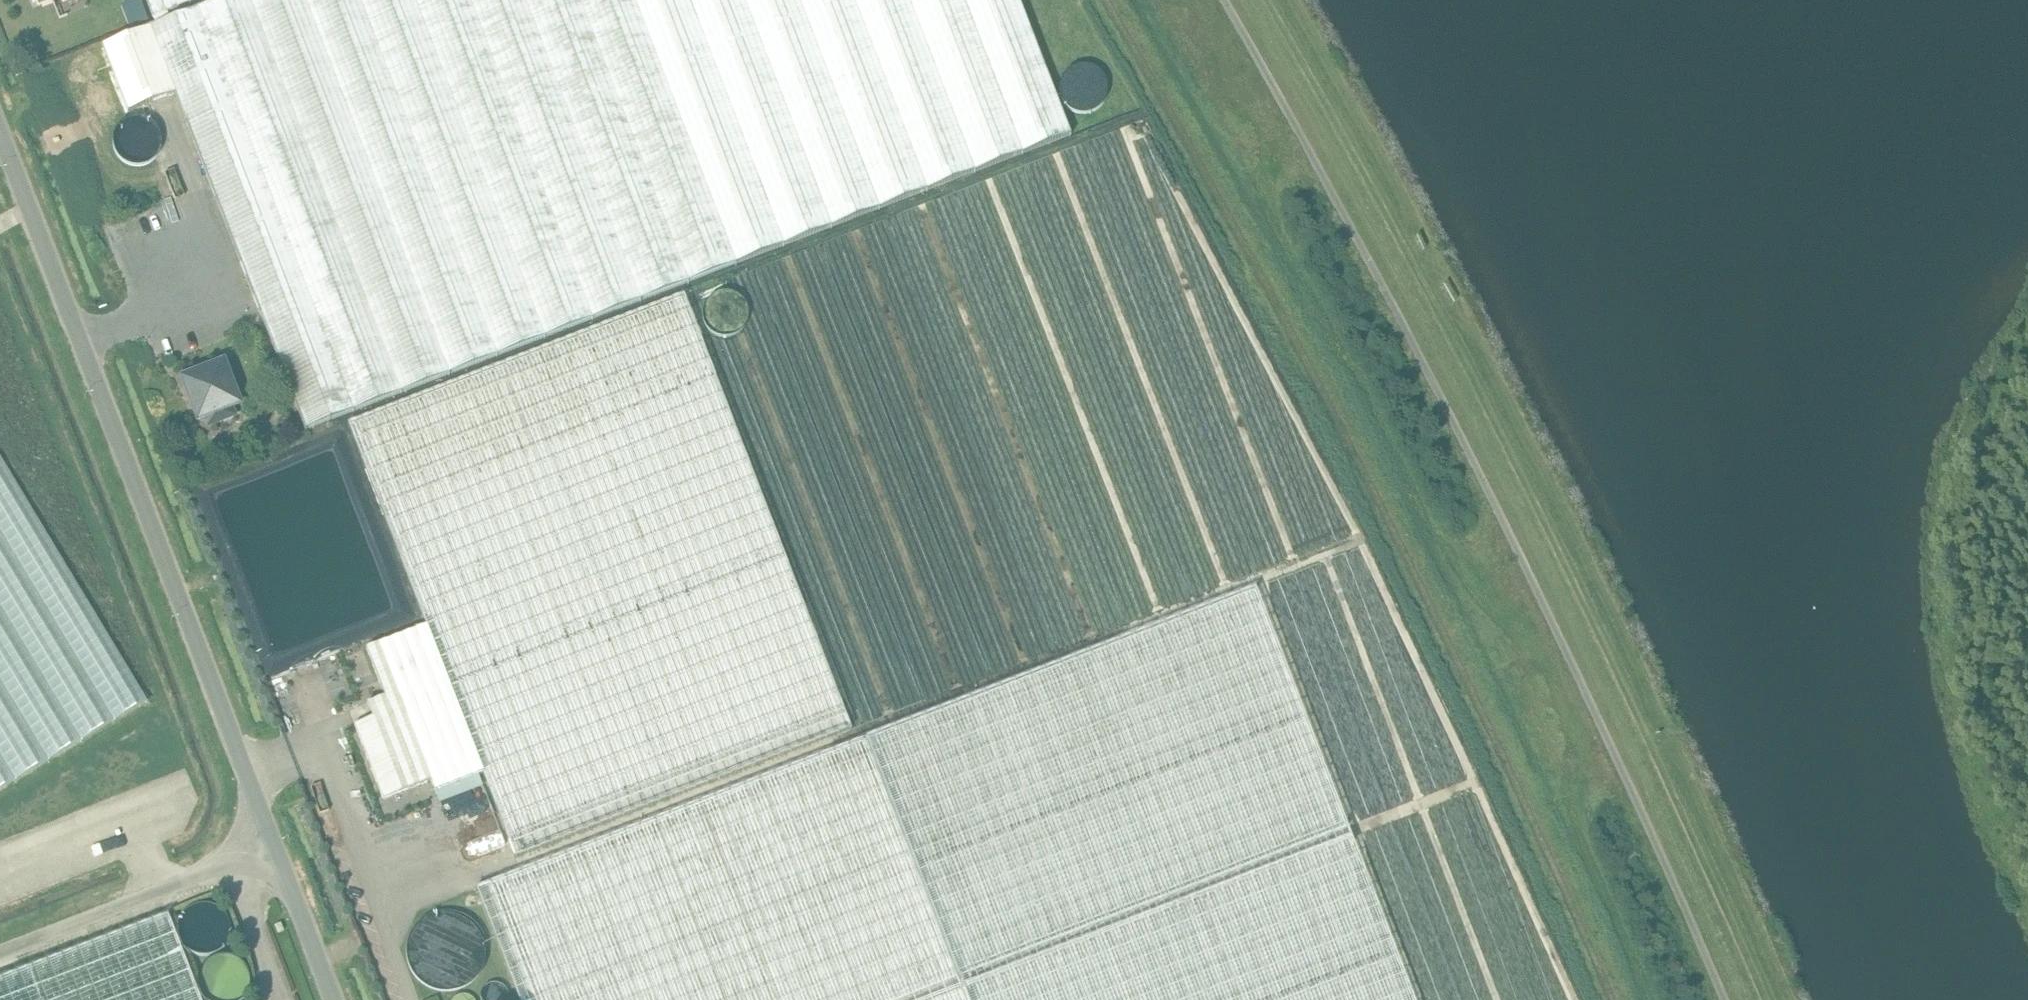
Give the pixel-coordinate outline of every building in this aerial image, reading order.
[(176,93),(305,429),(1071,134),(1019,0),(221,0),(103,45),(128,111),(176,93)] [(153,17),(198,0),(147,0),(153,17)] [(162,144),(162,143),(162,138),(161,134),(159,130),(155,126),(148,120),(143,119),(138,118),(133,119),(129,120),(124,122),(121,125),(117,130),(115,133),(114,137),(113,143),(113,147),(115,152),(119,160),(126,165),(131,167),(135,168),(141,168),(146,166),(151,164),(154,162),(158,158),(160,154),(162,148),(162,144)] [(367,415),(349,423),(426,624),(379,643),(368,647),(386,696),(370,702),(375,716),(356,724),(384,799),(431,780),(435,790),(457,782),(462,796),(477,790),(476,789),(483,786),(479,774),(483,772),(488,784),(516,856),(534,849),(851,726),(684,293),(367,415)] [(183,378),(198,419),(206,416),(208,421),(211,422),(215,423),(229,417),(231,414),(234,411),(232,406),(239,403),(224,362),(183,378)] [(165,690),(0,416),(0,790),(165,690)] [(1256,586),(865,737),(476,887),(520,999),(1416,999),(1256,586)] [(485,947),(485,946),(484,937),(481,929),(477,922),(472,916),(467,912),(459,907),(452,905),(441,904),(433,905),(425,908),(419,912),(412,917),(407,924),(403,932),(401,939),(401,947),(402,955),(404,962),(407,968),(412,974),(419,980),(426,984),(433,987),(442,988),(452,987),(459,984),(467,980),(472,975),(477,969),(481,963),(484,955),(485,947)] [(0,980),(0,999),(201,999),(169,915),(0,980)]
